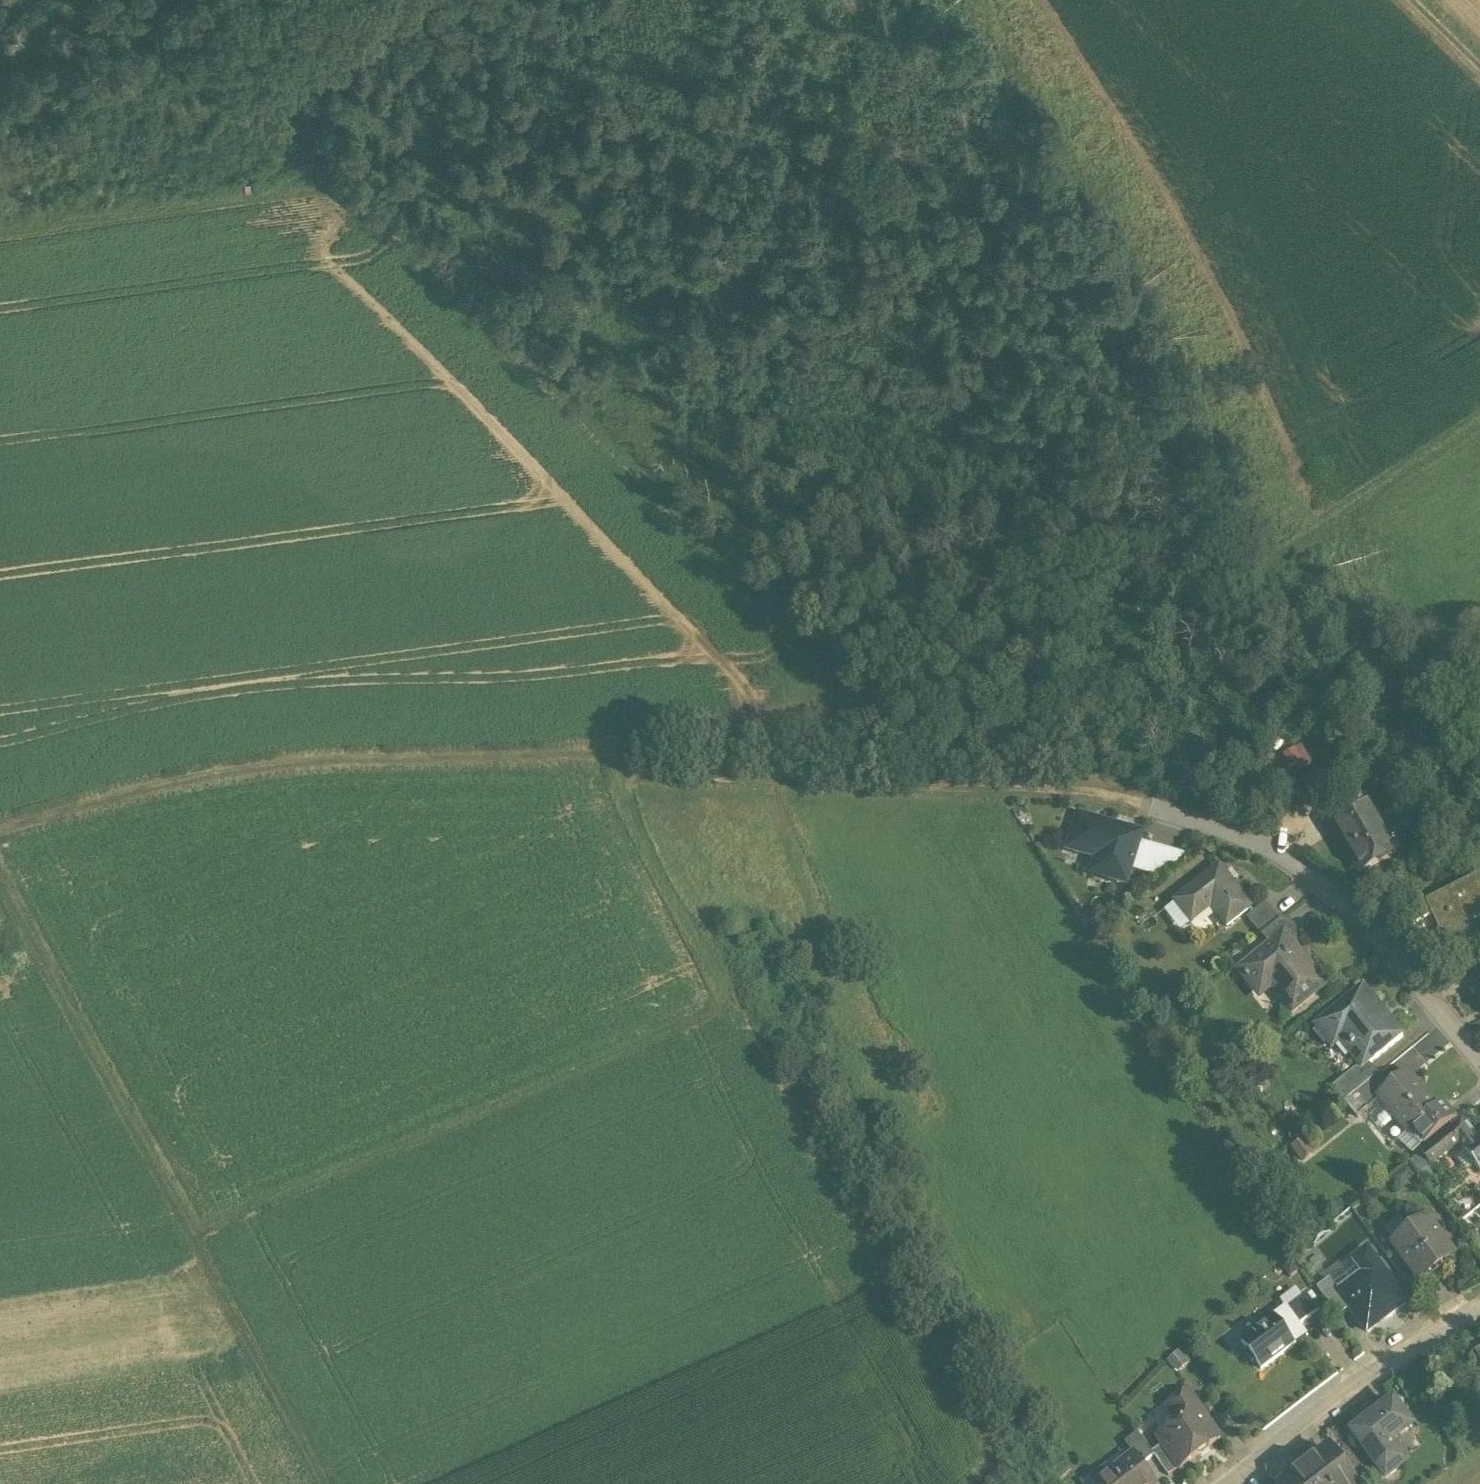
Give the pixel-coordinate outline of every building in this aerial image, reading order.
[(1377,828),(1363,804),(1366,803),(1365,802),(1329,823),(1337,836),(1342,833),(1352,851),(1350,853),(1363,874),(1378,865),(1377,863),(1394,853),(1395,856),(1396,855),(1380,827),(1377,828)] [(1143,837),(1078,817),(1067,853),(1103,864),(1107,872),(1104,882),(1127,889),(1140,846),(1143,837)] [(1186,859),(1140,846),(1132,874),(1158,882),(1186,859)] [(1251,910),(1220,870),(1176,904),(1189,921),(1208,905),(1227,929),(1251,910)] [(1407,914),(1414,928),(1434,917),(1451,951),(1465,944),(1468,949),(1479,946),(1479,937),(1473,924),(1479,921),(1479,881),(1479,879),(1427,904),(1407,914)] [(1400,901),(1407,914),(1427,904),(1421,891),(1400,901)] [(1247,919),(1262,937),(1282,921),(1267,903),(1247,919)] [(1282,922),(1262,938),(1270,948),(1272,950),(1286,939),(1292,934),(1282,922)] [(1296,951),(1286,939),(1272,950),(1270,948),(1241,970),(1259,994),(1276,981),(1284,991),(1278,996),(1293,1014),(1325,988),(1305,963),(1302,965),(1293,953),(1296,951)] [(1402,1038),(1363,989),(1347,1002),(1315,1028),(1330,1047),(1341,1038),(1350,1049),(1347,1052),(1358,1067),(1362,1071),(1369,1065),(1402,1038)] [(1362,1071),(1358,1067),(1332,1088),(1343,1102),(1354,1094),(1378,1075),(1369,1065),(1362,1071)] [(1427,1097),(1407,1072),(1388,1087),(1376,1097),(1379,1100),(1397,1123),(1427,1097)] [(1378,1075),(1354,1094),(1367,1109),(1379,1100),(1376,1097),(1388,1087),(1378,1075)] [(1354,1094),(1343,1102),(1357,1118),(1367,1109),(1354,1094)] [(1427,1097),(1397,1123),(1406,1134),(1412,1129),(1425,1145),(1455,1119),(1443,1104),(1437,1109),(1427,1097)] [(1475,1143),(1461,1125),(1451,1134),(1459,1144),(1479,1172),(1479,1140),(1475,1143)] [(1451,1134),(1422,1156),(1430,1166),(1459,1144),(1451,1134)] [(1452,1254),(1425,1218),(1392,1242),(1420,1281),(1446,1261),(1445,1259),(1452,1254)] [(1338,1291),(1351,1308),(1368,1331),(1406,1303),(1367,1251),(1352,1262),(1360,1274),(1338,1290),(1338,1291)] [(1339,1316),(1351,1308),(1338,1291),(1338,1290),(1330,1278),(1317,1288),(1339,1316)] [(1306,1292),(1286,1307),(1298,1325),(1319,1310),(1306,1292)] [(1293,1343),(1275,1318),(1242,1342),(1260,1368),(1293,1343)] [(1180,1423),(1173,1427),(1168,1426),(1156,1434),(1161,1440),(1162,1440),(1178,1463),(1197,1450),(1198,1444),(1204,1441),(1209,1442),(1220,1434),(1188,1389),(1172,1400),(1171,1410),(1180,1423)] [(1402,1460),(1388,1439),(1411,1422),(1392,1398),(1352,1427),(1385,1472),(1402,1460)] [(1153,1451),(1137,1429),(1125,1439),(1134,1452),(1140,1460),(1153,1451)] [(1178,1463),(1162,1440),(1161,1440),(1151,1448),(1168,1471),(1178,1463)] [(1278,1483),(1279,1483),(1357,1483),(1329,1445),(1278,1483)] [(1140,1460),(1134,1452),(1097,1479),(1101,1483),(1148,1483),(1154,1480),(1139,1461),(1140,1460)] [(1369,1465),(1362,1470),(1372,1483),(1380,1483),(1382,1482),(1369,1465)]
